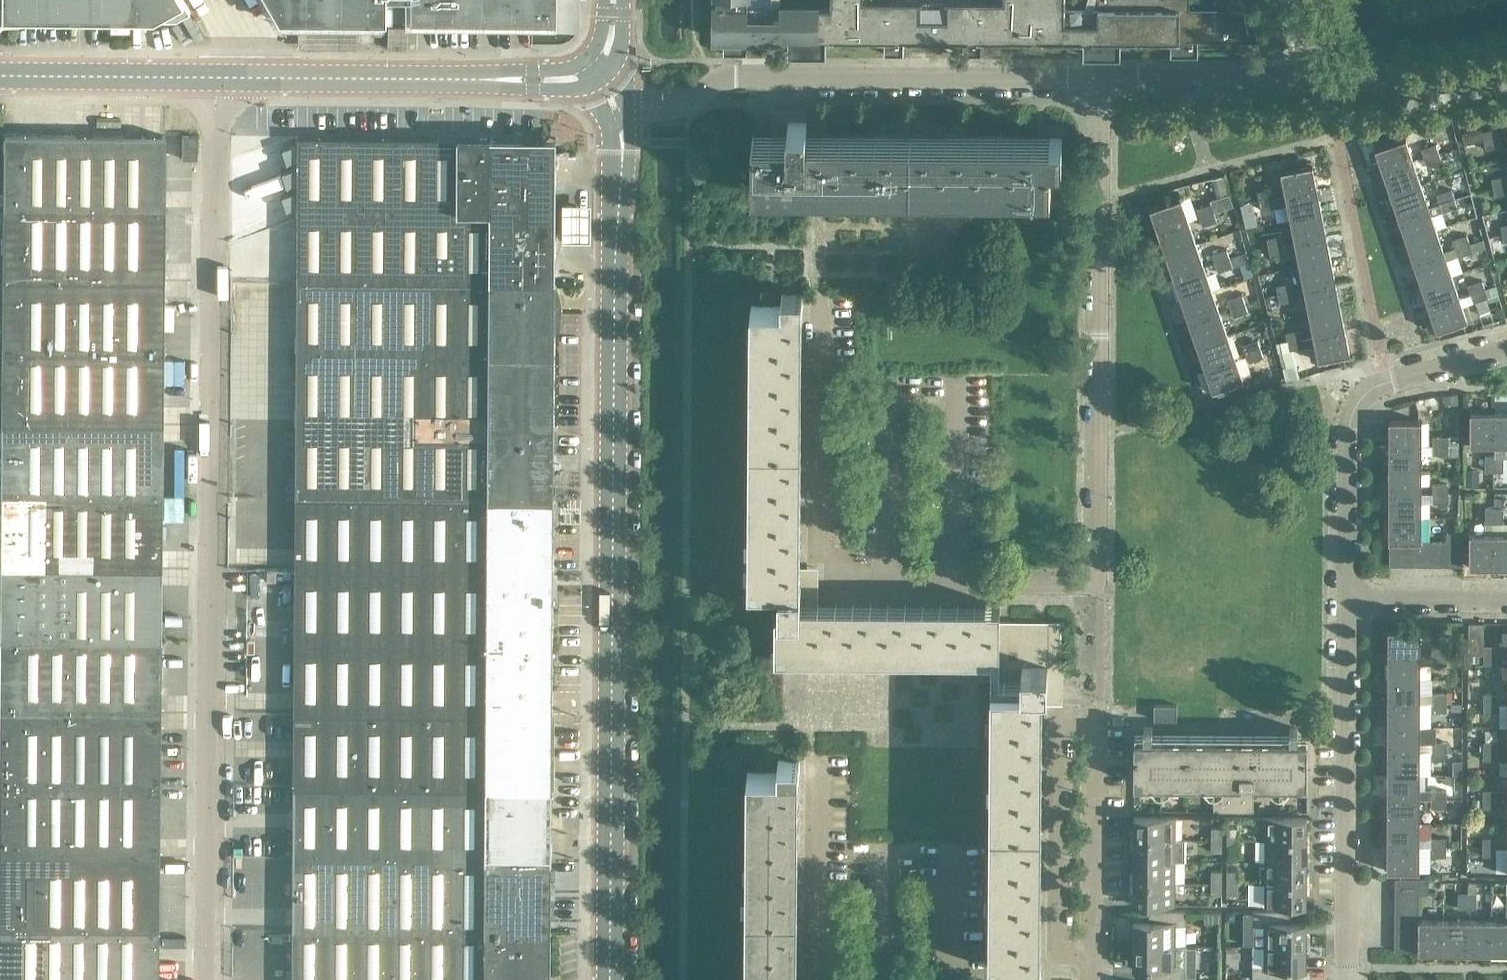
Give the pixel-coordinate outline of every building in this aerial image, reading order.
[(4,16),(153,16),(158,17),(178,17),(191,9),(186,0),(4,0),(4,16)] [(281,18),(388,19),(387,18),(411,19),(411,20),(533,21),(557,22),(557,0),(271,0),(281,18)] [(717,5),(714,5),(714,37),(1258,40),(1249,0),(1216,0),(1218,8),(1190,8),(1190,0),(1098,0),(1098,23),(1065,23),(1065,0),(945,0),(945,1),(948,1),(948,18),(920,18),(920,1),(923,1),(923,0),(832,0),(832,6),(780,5),(772,6),(771,0),(717,0),(717,5)] [(357,46),(357,20),(318,19),(318,46),(357,46)] [(409,24),(389,24),(388,46),(409,46),(409,24)] [(753,185),(775,185),(1050,184),(1050,157),(1060,157),(1061,134),(807,134),(807,110),(769,110),(769,132),(754,132),(753,185)] [(1495,127),(1479,130),(1481,139),(1496,136),(1495,127)] [(178,979),(157,979),(158,928),(163,135),(2,134),(0,351),(0,979),(178,979)] [(182,134),(182,136),(182,158),(197,158),(197,134),(182,134)] [(1374,146),(1382,170),(1413,159),(1404,135),(1374,146)] [(1498,145),(1496,136),(1481,139),(1483,148),(1498,145)] [(295,497),(295,568),(293,858),(292,979),(550,979),(550,932),(550,902),(550,897),(550,888),(551,787),(551,786),(553,402),(555,137),(298,137),(296,421),(296,427),(296,472),(295,476),(295,497)] [(1418,147),(1421,156),(1436,151),(1433,142),(1418,147)] [(1439,159),(1436,151),(1421,156),(1424,164),(1439,159)] [(1389,192),(1420,182),(1413,159),(1382,170),(1389,192)] [(746,162),(734,162),(734,175),(746,175),(746,162)] [(1280,169),(1285,193),(1316,187),(1311,163),(1280,169)] [(1491,185),(1506,183),(1504,174),(1489,176),(1491,185)] [(1211,203),(1214,211),(1232,205),(1224,175),(1213,178),(1218,198),(1211,200),(1211,203)] [(1389,192),(1397,215),(1428,205),(1420,182),(1389,192)] [(1506,183),(1491,185),(1492,194),(1506,192),(1506,190),(1506,183)] [(1256,189),(1258,198),(1273,195),(1272,185),(1256,189)] [(1316,187),(1285,193),(1289,217),(1321,211),(1316,187)] [(1434,193),(1437,201),(1451,196),(1448,188),(1434,193)] [(1275,204),(1273,195),(1258,198),(1260,207),(1275,204)] [(1454,205),(1451,196),(1437,201),(1439,210),(1454,205)] [(1149,207),(1157,230),(1188,220),(1179,197),(1149,207)] [(1195,205),(1198,214),(1212,209),(1210,201),(1195,205)] [(1428,205),(1397,215),(1405,238),(1435,227),(1428,205)] [(1215,218),(1212,209),(1198,214),(1201,223),(1215,218)] [(1289,217),(1294,240),(1326,234),(1321,211),(1289,217)] [(1188,220),(1157,230),(1165,253),(1195,242),(1188,220)] [(1506,232),(1506,222),(1498,224),(1500,233),(1506,232)] [(1405,238),(1412,260),(1443,250),(1435,227),(1405,238)] [(1265,235),(1267,244),(1283,241),(1281,232),(1265,235)] [(1449,238),(1452,246),(1467,242),(1464,233),(1449,238)] [(1326,234),(1294,240),(1299,264),(1330,257),(1326,234)] [(1284,250),(1283,241),(1267,244),(1269,253),(1284,250)] [(1165,253),(1172,276),(1203,265),(1195,242),(1165,253)] [(1469,251),(1467,242),(1452,246),(1455,255),(1469,251)] [(1210,251),(1213,260),(1228,255),(1225,246),(1210,251)] [(1420,283),(1451,273),(1443,250),(1412,260),(1420,283)] [(1231,264),(1228,255),(1213,260),(1216,269),(1231,264)] [(1299,264),(1303,287),(1335,281),(1330,257),(1299,264)] [(1203,265),(1172,276),(1180,298),(1211,288),(1203,265)] [(1420,283),(1427,306),(1458,295),(1451,273),(1420,283)] [(1465,284),(1468,292),(1482,288),(1479,279),(1465,284)] [(1275,283),(1277,292),(1292,289),(1290,280),(1275,283)] [(1308,310),(1340,304),(1335,281),(1303,287),(1308,310)] [(1180,298),(1188,321),(1219,310),(1211,288),(1180,298)] [(1485,296),(1482,288),(1468,292),(1470,301),(1485,296)] [(1294,298),(1292,289),(1277,292),(1278,301),(1294,298)] [(774,653),(775,653),(991,655),(991,621),(991,612),(814,610),(815,581),(792,581),(795,305),(802,305),(802,291),(781,291),(779,303),(751,303),(749,582),(778,583),(778,610),(774,610),(774,653)] [(1226,297),(1229,306),(1244,301),(1241,292),(1226,297)] [(1458,295),(1427,306),(1435,329),(1466,319),(1458,295)] [(1247,310),(1244,301),(1229,306),(1232,314),(1247,310)] [(1308,310),(1312,334),(1345,328),(1340,304),(1308,310)] [(1219,310),(1188,321),(1196,344),(1227,333),(1219,310)] [(1284,331),(1286,340),(1301,337),(1299,327),(1284,331)] [(1345,328),(1312,334),(1317,358),(1349,352),(1345,328)] [(1196,344),(1203,366),(1235,355),(1227,333),(1196,344)] [(1303,346),(1301,337),(1286,340),(1288,349),(1303,346)] [(1241,343),(1244,352),(1259,347),(1256,338),(1241,343)] [(1262,355),(1259,347),(1244,352),(1247,360),(1262,355)] [(1235,355),(1203,366),(1211,389),(1243,379),(1235,355)] [(1290,366),(1283,368),(1287,380),(1298,376),(1296,370),(1290,366)] [(1493,443),(1493,410),(1468,410),(1469,443),(1493,443)] [(1493,410),(1493,443),(1493,455),(1502,455),(1502,443),(1506,443),(1506,410),(1493,410)] [(1388,443),(1421,443),(1421,418),(1388,418),(1388,443)] [(1431,434),(1431,443),(1447,443),(1457,444),(1457,435),(1431,434)] [(1295,443),(1295,455),(1308,455),(1308,443),(1295,443)] [(1388,467),(1421,467),(1421,443),(1388,443),(1388,467)] [(1447,453),(1447,443),(1431,443),(1431,453),(1447,453)] [(1493,470),(1493,455),(1484,455),(1483,470),(1493,470)] [(1502,455),(1493,455),(1493,470),(1502,470),(1502,455)] [(1388,491),(1420,491),(1421,467),(1388,467),(1388,491)] [(1431,483),(1431,492),(1446,492),(1446,483),(1431,483)] [(1388,515),(1420,516),(1420,491),(1388,491),(1388,515)] [(1446,502),(1446,492),(1431,492),(1431,502),(1446,502)] [(1483,522),(1492,523),(1493,507),(1483,507),(1483,522)] [(1502,507),(1493,507),(1492,523),(1502,523),(1502,507)] [(1388,540),(1401,540),(1412,540),(1420,540),(1420,516),(1388,515),(1388,540)] [(1461,531),(1457,531),(1446,531),(1446,540),(1447,540),(1461,540),(1461,531)] [(1468,564),(1493,564),(1493,532),(1468,532),(1468,564)] [(1493,564),(1506,565),(1506,532),(1493,532),(1493,564)] [(1388,540),(1388,563),(1401,563),(1401,540),(1388,540)] [(1401,540),(1401,563),(1413,564),(1412,540),(1401,540)] [(1413,564),(1424,564),(1424,540),(1420,540),(1412,540),(1413,564)] [(1436,564),(1436,540),(1424,540),(1424,564),(1436,564)] [(1447,540),(1446,540),(1436,540),(1436,564),(1448,564),(1447,540)] [(1447,540),(1448,564),(1460,564),(1461,540),(1447,540)] [(294,569),(283,569),(283,594),(294,594),(294,569)] [(990,686),(990,689),(989,880),(989,966),(1018,967),(1019,979),(1039,979),(1040,966),(1032,966),(1031,880),(1034,704),(1057,705),(1059,622),(991,621),(991,655),(991,686),(990,686)] [(1388,629),(1387,654),(1420,655),(1420,630),(1388,629)] [(1431,645),(1431,655),(1446,655),(1446,645),(1431,645)] [(1483,645),(1483,655),(1498,655),(1498,645),(1483,645)] [(1387,678),(1420,679),(1420,655),(1387,654),(1387,678)] [(1446,664),(1446,655),(1431,655),(1431,664),(1446,664)] [(1498,664),(1498,655),(1483,655),(1483,664),(1498,664)] [(1387,678),(1387,702),(1420,703),(1420,679),(1387,678)] [(1430,693),(1430,703),(1446,703),(1446,694),(1430,693)] [(1483,694),(1483,703),(1498,703),(1498,694),(1483,694)] [(1387,726),(1420,727),(1420,703),(1387,702),(1387,726)] [(1446,712),(1446,703),(1430,703),(1430,712),(1446,712)] [(1498,712),(1498,703),(1483,703),(1483,712),(1498,712)] [(1152,719),(1175,720),(1175,705),(1153,705),(1152,719)] [(1387,726),(1387,750),(1419,751),(1420,727),(1387,726)] [(1213,811),(1253,811),(1253,783),(1306,783),(1306,739),(1133,738),(1133,783),(1213,783),(1213,811)] [(1430,742),(1430,751),(1446,751),(1446,742),(1430,742)] [(1483,742),(1483,751),(1498,751),(1498,742),(1483,742)] [(1386,774),(1419,775),(1419,751),(1387,750),(1386,774)] [(1446,760),(1446,751),(1430,751),(1430,760),(1446,760)] [(1498,760),(1498,751),(1483,751),(1483,760),(1498,760)] [(790,772),(798,772),(798,760),(777,760),(777,771),(747,771),(747,910),(746,979),(788,979),(790,772)] [(1463,773),(1463,761),(1454,761),(1454,773),(1463,773)] [(1386,774),(1386,798),(1419,799),(1419,775),(1386,774)] [(1430,790),(1430,799),(1446,799),(1446,790),(1430,790)] [(1483,790),(1482,799),(1498,800),(1498,790),(1483,790)] [(1386,822),(1419,823),(1419,799),(1386,798),(1386,822)] [(1445,809),(1446,799),(1430,799),(1430,809),(1445,809)] [(1498,809),(1498,800),(1482,799),(1482,809),(1498,809)] [(1133,839),(1174,839),(1174,817),(1133,817),(1133,839)] [(1265,817),(1265,840),(1306,840),(1306,818),(1265,817)] [(1386,822),(1386,846),(1419,847),(1419,823),(1386,822)] [(1211,827),(1211,839),(1221,839),(1221,827),(1211,827)] [(1227,827),(1227,839),(1237,839),(1237,827),(1227,827)] [(1430,838),(1430,847),(1445,847),(1445,838),(1430,838)] [(1482,838),(1482,848),(1498,848),(1498,839),(1482,838)] [(1133,861),(1174,861),(1185,861),(1185,840),(1174,839),(1133,839),(1133,861)] [(1221,851),(1221,839),(1211,839),(1211,851),(1221,851)] [(1237,839),(1227,839),(1227,851),(1237,851),(1237,839)] [(1265,861),(1306,861),(1306,840),(1265,840),(1265,861)] [(1419,847),(1386,846),(1385,871),(1418,871),(1419,847)] [(1445,857),(1445,847),(1430,847),(1430,857),(1445,857)] [(1498,857),(1498,848),(1482,848),(1482,857),(1498,857)] [(1133,861),(1133,883),(1174,883),(1174,861),(1133,861)] [(1265,861),(1265,883),(1306,883),(1306,861),(1265,861)] [(1210,870),(1210,882),(1220,882),(1221,870),(1210,870)] [(1226,870),(1226,882),(1237,882),(1237,871),(1226,870)] [(1395,878),(1395,890),(1418,890),(1418,878),(1395,878)] [(1418,890),(1418,893),(1428,893),(1428,878),(1418,878),(1418,890)] [(1220,894),(1220,882),(1210,882),(1210,894),(1220,894)] [(1237,882),(1226,882),(1226,894),(1236,894),(1237,882)] [(1133,883),(1133,905),(1174,905),(1174,883),(1133,883)] [(1306,883),(1265,883),(1265,905),(1306,905),(1306,883)] [(1395,890),(1395,902),(1418,902),(1418,893),(1418,890),(1395,890)] [(1457,909),(1467,909),(1467,894),(1458,894),(1457,909)] [(1476,894),(1467,894),(1467,909),(1476,909),(1476,894)] [(1395,902),(1395,914),(1418,914),(1418,902),(1395,902)] [(1185,925),(1186,911),(1149,911),(1149,922),(1133,922),(1133,931),(1130,933),(1130,945),(1174,946),(1174,945),(1174,925),(1185,925)] [(1253,946),(1265,946),(1306,946),(1306,922),(1290,922),(1290,911),(1253,911),(1253,946)] [(1418,926),(1418,919),(1418,914),(1395,914),(1395,926),(1418,926)] [(1203,915),(1203,923),(1220,923),(1220,915),(1203,915)] [(1418,938),(1418,950),(1442,951),(1443,919),(1418,919),(1418,926),(1418,938)] [(1443,919),(1442,951),(1466,951),(1467,919),(1443,919)] [(1467,919),(1466,951),(1490,951),(1491,920),(1467,919)] [(1490,951),(1506,951),(1506,920),(1491,920),(1490,951)] [(1395,938),(1418,938),(1418,926),(1395,926),(1395,938)] [(1395,950),(1418,950),(1418,938),(1395,938),(1395,950)] [(1149,969),(1149,979),(1185,979),(1185,945),(1174,945),(1174,946),(1130,945),(1130,955),(1132,957),(1132,969),(1149,969)] [(1241,974),(1241,979),(1290,979),(1290,969),(1306,970),(1306,946),(1265,946),(1265,966),(1253,966),(1253,974),(1241,974)]
